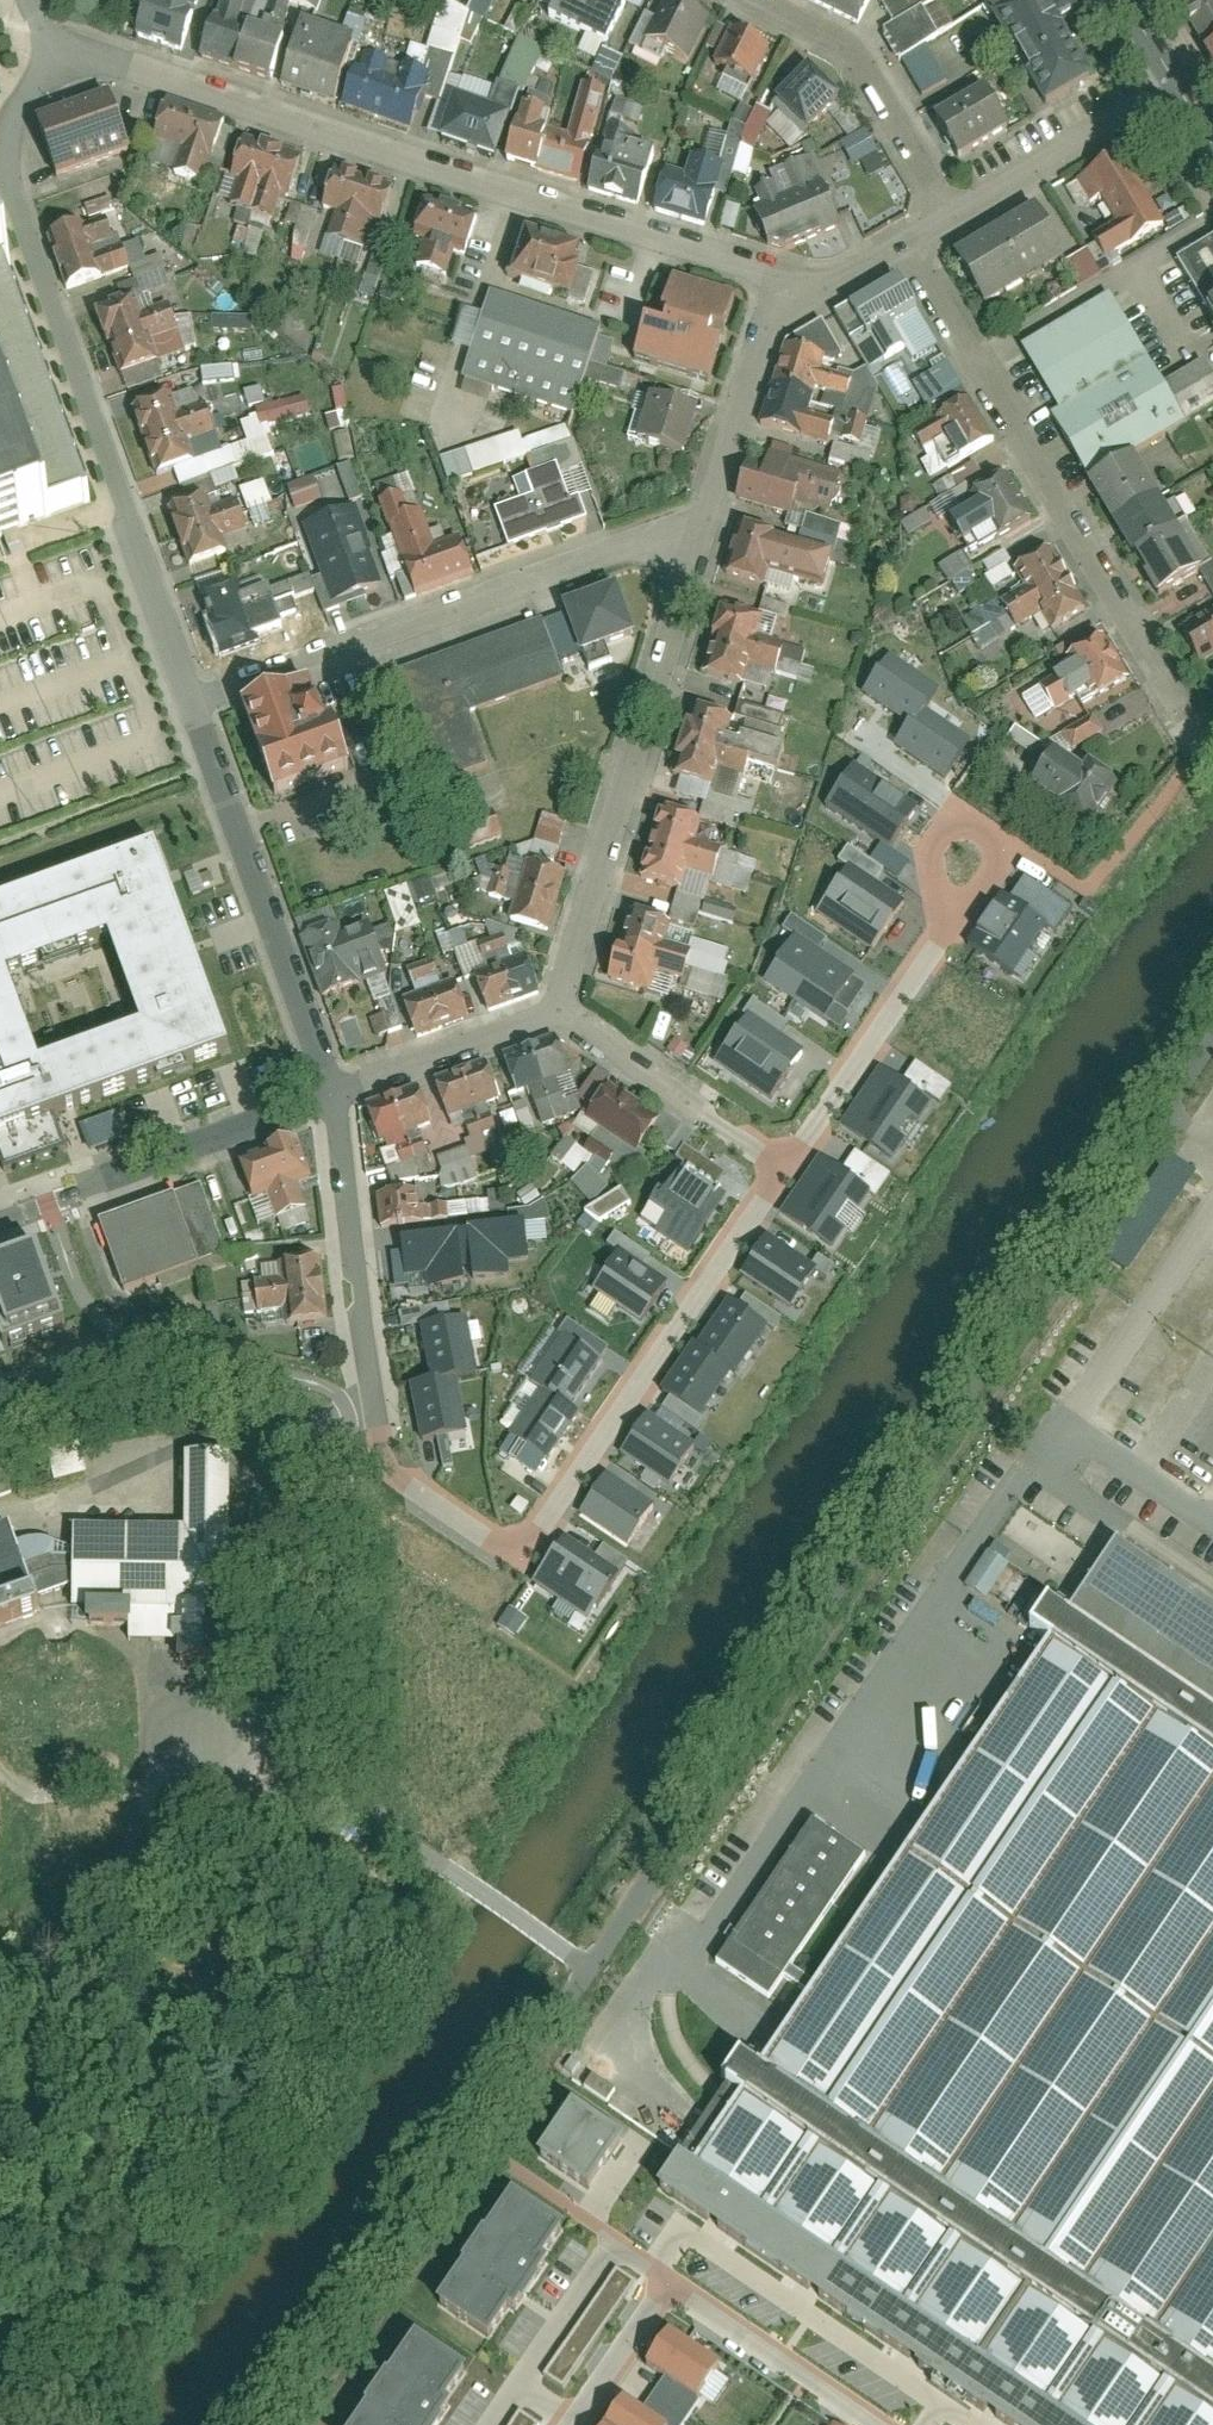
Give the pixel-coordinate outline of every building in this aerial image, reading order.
[(285,2),(315,14),(321,0),(286,0),(285,2)] [(548,16),(572,28),(580,10),(589,14),(596,0),(556,0),(548,16)] [(673,0),(663,0),(643,40),(682,61),(705,17),(673,0)] [(859,22),(870,0),(813,0),(859,22)] [(1071,0),(1018,0),(990,17),(1042,105),(1078,84),(1043,25),(1074,7),(1071,0)] [(1200,42),(1212,35),(1212,0),(1180,0),(1177,2),(1200,42)] [(139,36),(185,50),(194,18),(148,4),(139,36)] [(274,36),(284,14),(273,10),(264,31),(274,36)] [(923,11),(883,34),(920,98),(946,82),(925,46),(939,38),(923,11)] [(215,20),(203,60),(269,79),(281,40),(215,20)] [(301,26),(283,85),(332,99),(349,40),(301,26)] [(767,50),(732,32),(715,66),(749,84),(767,50)] [(622,60),(572,36),(561,58),(611,83),(622,60)] [(1204,48),(1212,65),(1212,43),(1204,48)] [(356,71),(344,109),(410,131),(429,73),(402,65),(396,84),(356,71)] [(836,100),(804,70),(773,102),(805,132),(836,100)] [(445,104),(434,135),(491,155),(515,90),(499,84),(487,117),(477,113),(484,94),(470,89),(463,110),(445,104)] [(522,108),(505,161),(578,183),(587,152),(581,150),(599,91),(583,86),(568,137),(538,128),(542,114),(522,108)] [(981,90),(932,118),(954,157),(1003,129),(981,90)] [(131,152),(113,102),(42,128),(60,178),(131,152)] [(169,103),(160,139),(183,147),(173,175),(202,185),(224,121),(169,103)] [(589,191),(639,206),(650,170),(627,163),(635,136),(608,128),(589,191)] [(867,130),(840,143),(852,167),(861,162),(869,177),(886,168),(867,130)] [(303,158),(239,139),(228,177),(240,180),(231,209),(273,221),(281,192),(292,195),(303,158)] [(662,178),(653,207),(704,222),(721,166),(691,157),(683,185),(662,178)] [(1162,228),(1118,159),(1083,182),(1112,227),(1093,239),(1108,262),(1162,228)] [(837,218),(823,185),(802,194),(791,168),(758,182),(770,209),(755,216),(768,247),(837,218)] [(382,227),(395,192),(334,170),(321,206),(336,211),(329,232),(364,245),(372,223),(382,227)] [(285,225),(297,229),(290,248),(305,253),(318,214),(291,205),(285,225)] [(444,276),(451,250),(468,254),(477,221),(421,206),(412,239),(423,242),(416,268),(444,276)] [(1065,259),(1034,209),(956,257),(987,307),(1065,259)] [(110,220),(74,233),(87,269),(123,255),(110,220)] [(95,496),(2,232),(0,232),(0,531),(95,496)] [(521,234),(505,282),(582,308),(591,279),(572,273),(579,253),(521,234)] [(1178,262),(1212,324),(1212,242),(1178,262)] [(1088,250),(1067,262),(1081,287),(1102,275),(1088,250)] [(893,274),(846,302),(866,336),(870,333),(886,360),(905,349),(890,324),(914,310),(893,274)] [(634,363),(711,385),(737,298),(673,279),(663,314),(669,316),(666,327),(646,321),(634,363)] [(599,330),(491,294),(463,378),(570,414),(599,330)] [(1182,424),(1110,297),(1022,347),(1059,412),(1048,418),(1084,478),(1132,453),(1182,424)] [(136,301),(99,313),(117,366),(153,354),(136,301)] [(783,346),(761,426),(830,446),(836,424),(811,417),(818,391),(845,399),(850,380),(822,372),(826,358),(783,346)] [(911,383),(928,412),(963,392),(947,363),(911,383)] [(624,390),(643,390),(643,377),(624,378),(624,390)] [(169,399),(133,410),(150,464),(186,452),(169,399)] [(649,399),(634,442),(682,458),(697,415),(649,399)] [(966,400),(914,435),(924,448),(931,443),(950,472),(994,441),(966,400)] [(877,431),(858,429),(856,448),(832,447),(830,465),(875,468),(877,431)] [(1132,453),(1084,478),(1152,603),(1212,571),(1187,523),(1174,530),(1132,453)] [(752,468),(744,502),(793,514),(798,493),(836,502),(842,474),(767,456),(763,471),(752,468)] [(505,543),(507,549),(582,522),(561,464),(526,476),(534,498),(494,512),(505,543)] [(265,481),(240,489),(251,525),(276,517),(265,481)] [(1026,524),(1000,484),(948,518),(964,544),(992,526),(1001,540),(1026,524)] [(473,579),(460,539),(434,547),(414,486),(380,497),(414,599),(473,579)] [(205,504),(169,516),(186,569),(223,557),(205,504)] [(302,524),(332,606),(371,591),(341,510),(302,524)] [(303,528),(297,530),(310,578),(316,576),(303,528)] [(738,528),(724,577),(759,587),(763,572),(823,589),(833,555),(738,528)] [(1089,613),(1049,549),(1012,572),(1023,589),(1000,604),(1014,626),(1038,611),(1053,635),(1089,613)] [(947,583),(971,571),(964,555),(939,567),(947,583)] [(990,586),(1009,583),(1005,559),(986,563),(990,586)] [(200,600),(219,658),(257,645),(238,587),(200,600)] [(617,588),(563,608),(581,657),(635,637),(617,588)] [(720,611),(704,673),(738,681),(754,619),(720,611)] [(1171,640),(1192,676),(1212,664),(1212,616),(1171,640)] [(562,681),(541,622),(390,676),(431,789),(487,769),(468,715),(562,681)] [(1131,685),(1097,630),(1063,651),(1073,666),(1060,674),(1041,686),(1058,712),(1091,691),(1099,705),(1131,685)] [(898,742),(947,774),(972,736),(931,709),(944,689),(887,652),(861,692),(910,724),(898,742)] [(299,689),(237,712),(271,801),(348,771),(329,722),(314,727),(299,689)] [(1095,720),(1063,736),(1071,752),(1103,736),(1095,720)] [(688,725),(673,777),(709,788),(724,736),(688,725)] [(1049,757),(1027,789),(1082,827),(1112,784),(1084,765),(1076,775),(1049,757)] [(828,801),(889,842),(916,803),(855,761),(828,801)] [(660,811),(640,883),(679,894),(685,871),(712,878),(719,850),(693,842),(699,822),(660,811)] [(530,854),(554,862),(566,822),(542,815),(530,854)] [(496,823),(455,832),(460,851),(500,842),(496,823)] [(7,1169),(68,1147),(56,1112),(229,1050),(157,850),(0,906),(0,1151),(7,1169)] [(817,908),(874,947),(906,898),(850,860),(817,908)] [(526,862),(507,921),(546,933),(564,874),(526,862)] [(408,887),(385,893),(396,934),(419,928),(408,887)] [(1001,893),(969,943),(1014,971),(1046,922),(1001,893)] [(733,924),(736,911),(704,903),(701,917),(733,924)] [(628,914),(609,981),(646,992),(651,975),(681,983),(689,954),(662,946),(668,926),(628,914)] [(501,923),(474,928),(478,949),(505,943),(501,923)] [(332,928),(301,941),(326,1002),(352,992),(347,980),(385,965),(369,924),(336,938),(332,928)] [(765,975),(823,1016),(855,972),(796,931),(765,975)] [(472,972),(484,1007),(536,990),(525,955),(472,972)] [(454,981),(401,999),(411,1028),(464,1010),(454,981)] [(771,1095),(802,1050),(748,1012),(716,1056),(771,1095)] [(553,1041),(501,1059),(513,1095),(566,1076),(553,1041)] [(498,1098),(486,1064),(435,1082),(447,1116),(498,1098)] [(880,1065),(843,1123),(894,1155),(931,1097),(880,1065)] [(433,1125),(419,1087),(365,1107),(380,1145),(433,1125)] [(588,1121),(642,1150),(660,1116),(607,1087),(588,1121)] [(87,1148),(122,1140),(116,1115),(81,1123),(87,1148)] [(467,1149),(435,1159),(445,1191),(477,1181),(467,1149)] [(819,1153),(781,1211),(834,1245),(846,1225),(839,1221),(849,1205),(856,1209),(871,1187),(819,1153)] [(268,1193),(277,1218),(306,1207),(299,1186),(312,1181),(304,1158),(247,1179),(254,1198),(268,1193)] [(690,1248),(725,1193),(675,1161),(640,1215),(690,1248)] [(377,1198),(381,1228),(406,1225),(402,1195),(377,1198)] [(172,1198),(100,1224),(123,1290),(195,1264),(172,1198)] [(525,1226),(399,1240),(401,1253),(391,1254),(395,1295),(467,1288),(466,1278),(507,1273),(505,1262),(528,1260),(525,1226)] [(740,1271),(791,1305),(817,1266),(766,1232),(740,1271)] [(642,1316),(668,1279),(621,1247),(596,1284),(642,1316)] [(1,1344),(6,1359),(69,1337),(38,1249),(0,1263),(0,1345),(1,1344)] [(322,1318),(316,1260),(282,1263),(283,1279),(256,1281),(259,1308),(285,1305),(287,1321),(322,1318)] [(664,1387),(704,1412),(731,1368),(739,1372),(770,1324),(728,1298),(700,1342),(694,1338),(664,1387)] [(465,1313),(420,1322),(430,1376),(456,1371),(476,1367),(474,1360),(465,1313)] [(540,1383),(569,1403),(607,1347),(567,1320),(529,1376),(540,1383)] [(456,1371),(430,1376),(412,1380),(422,1434),(467,1425),(456,1371)] [(540,1383),(508,1432),(548,1458),(580,1410),(569,1403),(540,1383)] [(644,1464),(669,1480),(694,1441),(646,1411),(621,1449),(644,1464)] [(72,1418),(39,1427),(54,1483),(87,1474),(72,1418)] [(189,1532),(74,1531),(74,1610),(91,1610),(91,1627),(130,1627),(130,1609),(182,1610),(227,1610),(228,1457),(190,1457),(189,1532)] [(12,1493),(0,1461),(0,1498),(12,1493)] [(581,1508),(629,1540),(654,1503),(606,1471),(581,1508)] [(33,1614),(3,1526),(0,1527),(0,1625),(33,1614)] [(566,1533),(535,1581),(588,1616),(619,1569),(566,1533)] [(989,1603),(1011,1554),(989,1544),(967,1593),(989,1603)] [(696,2155),(1082,2424),(1212,2424),(1212,1615),(1109,1545),(813,1986),(791,1971),(866,1861),(806,1822),(709,1967),(769,2007),(780,1989),(799,2002),(696,2155)] [(510,1604),(498,1627),(517,1638),(529,1614),(510,1604)] [(227,1610),(182,1610),(182,1627),(175,1627),(175,1643),(181,1643),(181,1663),(231,1663),(231,1610),(227,1610)] [(571,2105),(539,2154),(590,2187),(623,2138),(571,2105)] [(786,2232),(680,2160),(659,2191),(765,2262),(786,2232)] [(513,2193),(439,2304),(489,2338),(509,2308),(516,2313),(550,2263),(544,2259),(565,2227),(513,2193)] [(765,2262),(856,2324),(877,2294),(786,2232),(765,2262)] [(949,2387),(970,2357),(877,2294),(856,2324),(949,2387)] [(724,2357),(669,2320),(642,2360),(697,2397),(724,2357)] [(353,2424),(437,2424),(451,2403),(445,2399),(466,2368),(414,2334),(353,2424)] [(949,2387),(1005,2424),(1056,2424),(1061,2418),(970,2357),(949,2387)] [(621,2392),(601,2419),(610,2424),(666,2424),(667,2423),(621,2392)] [(538,2424),(516,2409),(506,2424),(537,2424),(538,2424)]
